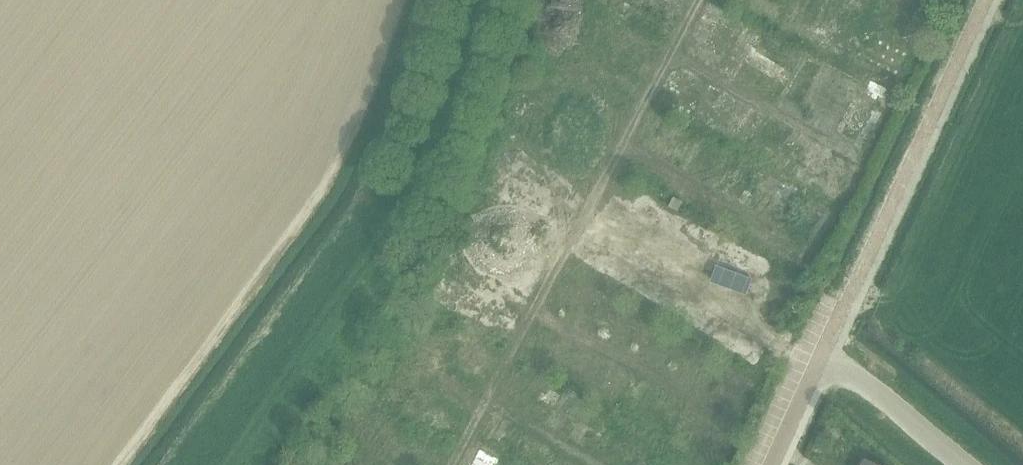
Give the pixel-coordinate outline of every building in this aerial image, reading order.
[(861,66),(857,75),(873,82),(877,73),(861,66)] [(628,107),(631,100),(612,91),(609,99),(628,107)] [(739,161),(749,141),(736,134),(726,154),(739,161)] [(751,188),(774,196),(785,164),(762,156),(751,188)] [(652,230),(666,235),(671,220),(657,215),(652,230)] [(735,242),(737,238),(724,230),(710,253),(740,272),(752,253),(735,242)] [(620,252),(625,243),(605,232),(595,251),(635,273),(640,263),(620,252)] [(603,301),(607,290),(589,284),(585,295),(603,301)] [(517,448),(493,440),(485,464),(511,464),(517,448)] [(691,452),(685,464),(719,464),(691,452)]
